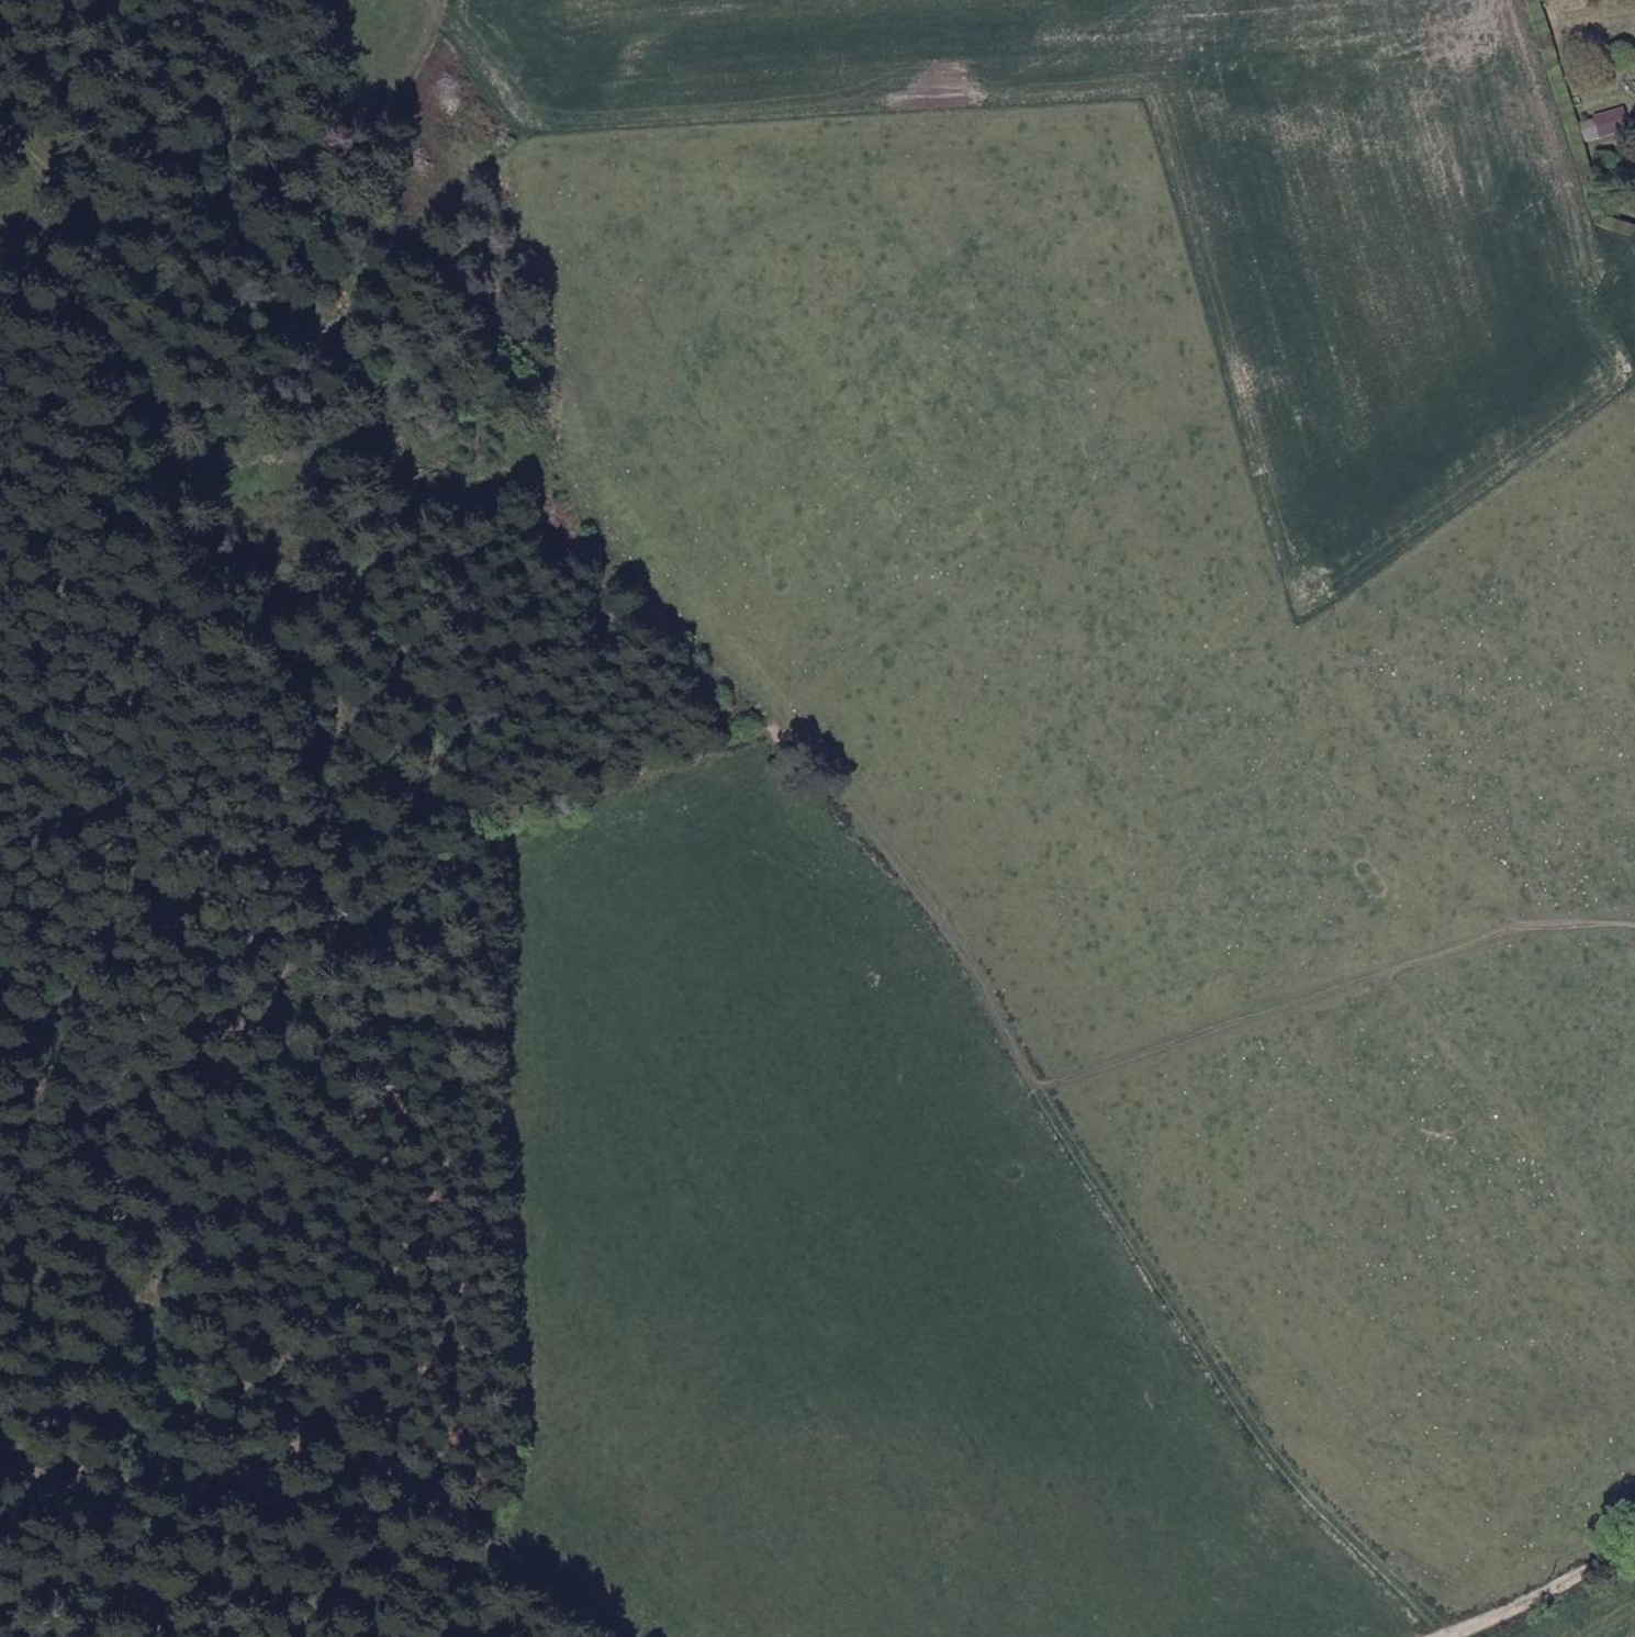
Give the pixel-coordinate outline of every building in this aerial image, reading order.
[(1621,131),(1619,111),(1589,118),(1592,136),(1621,131)]
